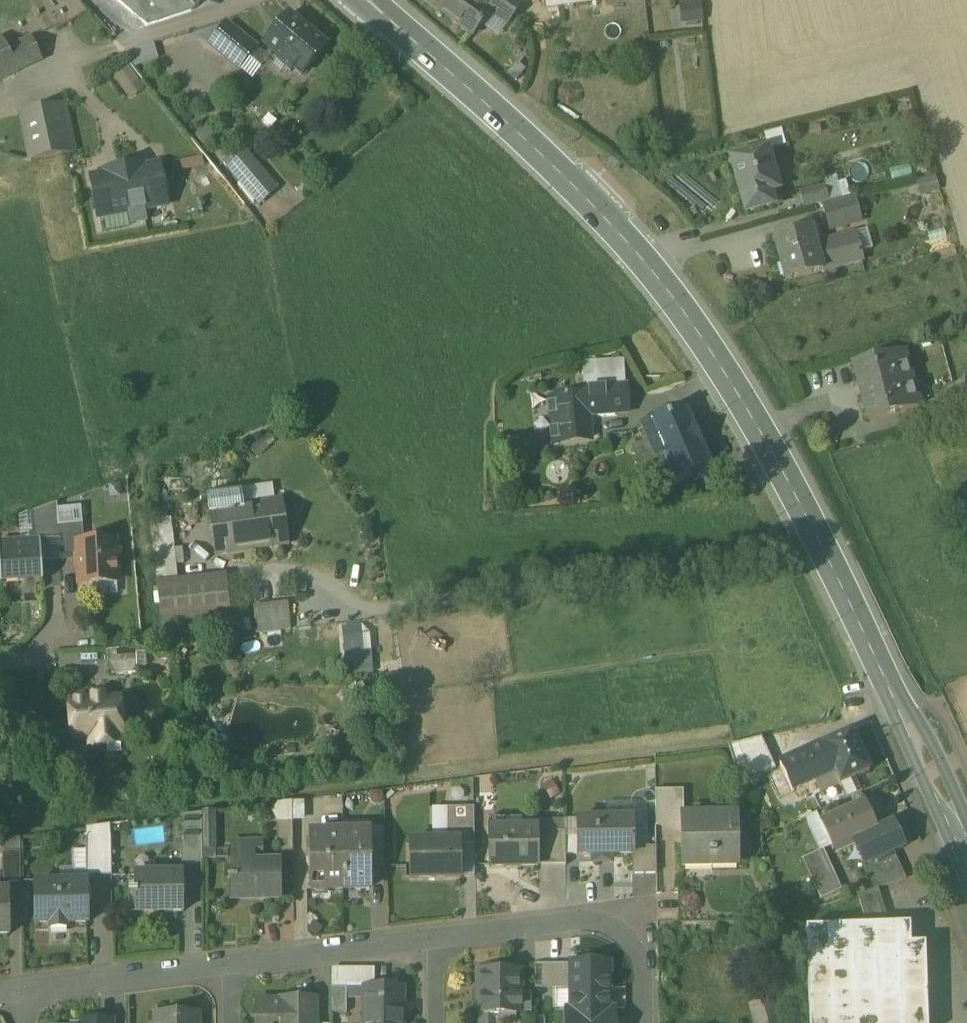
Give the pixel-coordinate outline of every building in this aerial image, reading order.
[(148,28),(191,14),(179,0),(114,0),(148,28)] [(191,14),(205,0),(179,0),(191,14)] [(473,37),(491,13),(508,26),(522,6),(514,0),(422,0),(473,37)] [(547,11),(618,0),(545,0),(547,11)] [(707,12),(684,13),(685,24),(707,22),(707,12)] [(325,50),(288,19),(265,47),(281,61),(278,65),(290,75),(293,71),(301,78),(302,78),(309,84),(319,72),(312,66),(325,50)] [(256,50),(227,26),(211,46),(240,69),(256,50)] [(0,44),(0,83),(16,75),(0,43),(0,44)] [(135,47),(135,62),(160,62),(159,47),(135,47)] [(129,100),(139,95),(133,84),(141,80),(133,66),(115,76),(129,100)] [(66,108),(21,117),(30,165),(75,156),(66,108)] [(760,147),(744,152),(746,157),(731,162),(747,215),(774,207),(770,194),(778,192),(767,152),(761,153),(760,147)] [(107,176),(91,179),(99,219),(130,213),(133,225),(146,222),(143,210),(167,206),(160,166),(144,169),(144,166),(106,173),(107,176)] [(273,187),(257,169),(242,182),(258,200),(273,187)] [(825,187),(800,194),(805,209),(829,202),(825,187)] [(854,199),(823,208),(830,231),(861,223),(854,199)] [(809,229),(774,238),(786,283),(821,273),(813,245),(809,229)] [(856,234),(813,245),(821,273),(863,263),(856,234)] [(905,353),(855,367),(871,427),(921,414),(905,353)] [(582,364),(584,389),(626,386),(624,361),(582,364)] [(589,441),(587,418),(616,416),(616,414),(628,413),(626,386),(584,389),(584,396),(550,398),(553,444),(589,441)] [(687,405),(644,424),(658,456),(664,453),(675,479),(691,472),(695,480),(711,473),(707,464),(711,462),(687,405)] [(281,499),(252,504),(259,546),(288,541),(281,499)] [(252,504),(208,511),(215,553),(259,546),(252,504)] [(58,505),(32,514),(34,540),(41,540),(41,541),(60,541),(59,527),(58,505)] [(83,525),(59,527),(60,541),(61,559),(78,557),(77,543),(84,543),(83,525)] [(185,549),(173,548),(175,528),(166,527),(164,566),(184,568),(185,549)] [(0,543),(0,575),(1,585),(2,585),(2,580),(41,578),(42,583),(43,583),(41,541),(41,540),(34,540),(0,543)] [(84,543),(77,543),(78,557),(80,586),(99,585),(98,581),(118,580),(117,560),(121,555),(121,551),(117,546),(116,541),(84,543)] [(176,574),(158,576),(161,604),(179,602),(176,580),(176,574)] [(224,574),(176,580),(179,602),(181,620),(228,615),(224,574)] [(284,600),(253,605),(257,626),(287,622),(284,600)] [(251,622),(249,605),(236,607),(239,624),(251,622)] [(136,650),(108,652),(109,676),(138,674),(136,650)] [(121,699),(70,702),(71,733),(86,732),(89,734),(90,744),(93,746),(104,746),(106,743),(122,742),(122,737),(124,737),(121,699)] [(853,732),(822,746),(822,747),(834,774),(846,801),(862,793),(861,792),(862,792),(856,778),(871,772),(853,732)] [(746,742),(729,747),(742,786),(776,770),(762,738),(746,742)] [(786,762),(780,766),(793,793),(834,774),(822,747),(787,763),(786,762)] [(684,817),(684,788),(656,789),(656,819),(683,819),(683,817),(684,817)] [(305,820),(306,802),(277,801),(277,819),(305,820)] [(865,804),(821,824),(833,851),(852,843),(877,831),(876,830),(865,804)] [(474,808),(446,808),(446,841),(459,841),(459,842),(475,843),(474,808)] [(215,812),(202,814),(203,860),(216,860),(215,812)] [(202,814),(181,816),(181,863),(203,863),(203,860),(202,814)] [(737,865),(736,816),(684,817),(683,817),(683,819),(684,840),(685,866),(737,865)] [(635,817),(579,819),(580,854),(633,853),(636,853),(635,847),(635,817)] [(507,819),(490,819),(490,830),(491,830),(491,833),(507,833),(507,830),(507,819)] [(293,823),(278,823),(278,853),(293,853),(293,823)] [(877,831),(852,843),(863,867),(894,853),(904,849),(892,823),(876,830),(877,831)] [(539,830),(507,830),(507,833),(491,833),(491,830),(490,830),(489,866),(539,866),(539,861),(539,833),(539,830)] [(566,833),(539,833),(539,861),(566,861),(566,833)] [(343,835),(309,835),(309,848),(306,853),(306,865),(310,868),(310,885),(323,885),(328,889),(344,889),(343,838),(343,835)] [(112,838),(87,838),(87,878),(112,878),(112,838)] [(370,838),(343,838),(344,889),(371,888),(370,868),(370,838)] [(384,838),(370,838),(370,868),(384,868),(384,838)] [(446,841),(408,841),(408,878),(459,878),(459,842),(459,841),(446,841)] [(246,842),(240,843),(236,846),(232,847),(232,864),(255,863),(255,859),(258,858),(257,846),(250,846),(246,842)] [(657,846),(635,847),(636,853),(633,853),(633,872),(657,872),(657,846)] [(823,851),(802,860),(813,885),(834,876),(823,851)] [(21,852),(4,852),(4,881),(21,881),(21,852)] [(894,853),(863,867),(874,891),(878,889),(906,880),(894,853)] [(280,901),(280,863),(255,863),(232,864),(232,879),(228,879),(228,882),(236,882),(236,897),(264,897),(264,902),(280,901)] [(182,912),(181,873),(134,874),(135,892),(128,892),(129,897),(135,897),(135,907),(165,907),(166,912),(182,912)] [(834,876),(813,885),(820,901),(841,890),(834,876)] [(87,884),(35,884),(36,924),(88,924),(87,884)] [(878,889),(874,891),(858,896),(868,927),(891,926),(878,889)] [(0,891),(0,934),(9,934),(9,891),(0,891)] [(926,960),(912,961),(911,925),(891,926),(868,927),(806,929),(809,1022),(928,1022),(926,960)] [(590,962),(590,966),(573,966),(573,962),(571,962),(571,965),(571,989),(571,1010),(571,1011),(610,1011),(610,1009),(609,962),(590,962)] [(571,965),(535,965),(535,989),(571,989),(571,965)] [(520,970),(478,971),(479,1014),(515,1013),(515,995),(520,995),(520,970)] [(347,988),(331,988),(331,1014),(347,1014),(347,988)] [(365,988),(365,1022),(403,1022),(403,988),(365,988)] [(280,998),(280,1002),(257,1002),(257,1022),(319,1022),(320,999),(280,998)] [(770,1016),(762,1000),(751,1006),(758,1022),(770,1016)] [(571,1011),(571,1010),(566,1010),(567,1022),(615,1022),(615,1009),(610,1009),(610,1011),(571,1011)] [(156,1013),(156,1022),(197,1022),(197,1013),(156,1013)]
